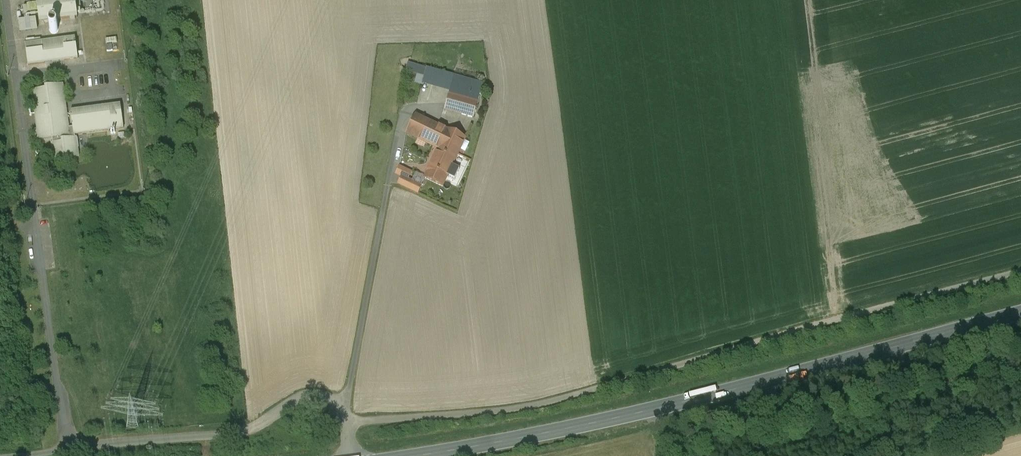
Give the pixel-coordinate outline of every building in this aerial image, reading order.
[(38,1),(36,1),(37,5),(24,7),(26,19),(29,19),(28,13),(38,12),(40,22),(45,22),(45,23),(49,22),(51,26),(53,26),(54,26),(55,26),(56,19),(70,18),(70,20),(76,19),(76,18),(78,17),(76,8),(81,8),(80,0),(76,0),(38,0),(38,1)] [(51,34),(52,34),(54,34),(55,34),(56,33),(57,32),(58,31),(58,29),(57,28),(57,27),(55,26),(54,26),(53,26),(51,26),(50,27),(49,28),(49,30),(49,31),(50,33),(51,34)] [(75,37),(25,43),(28,65),(78,59),(75,37)] [(483,85),(454,76),(445,110),(473,118),(483,85)] [(45,88),(32,90),(38,139),(52,138),(53,142),(51,143),(53,160),(79,157),(77,137),(75,137),(75,135),(124,128),(122,118),(117,119),(116,105),(70,110),(73,129),(70,129),(63,84),(45,86),(45,88)] [(434,158),(452,165),(464,139),(417,117),(408,135),(439,149),(434,158)] [(452,165),(434,158),(426,176),(442,185),(452,165)] [(425,178),(416,173),(412,181),(403,178),(399,184),(418,193),(425,178)]
